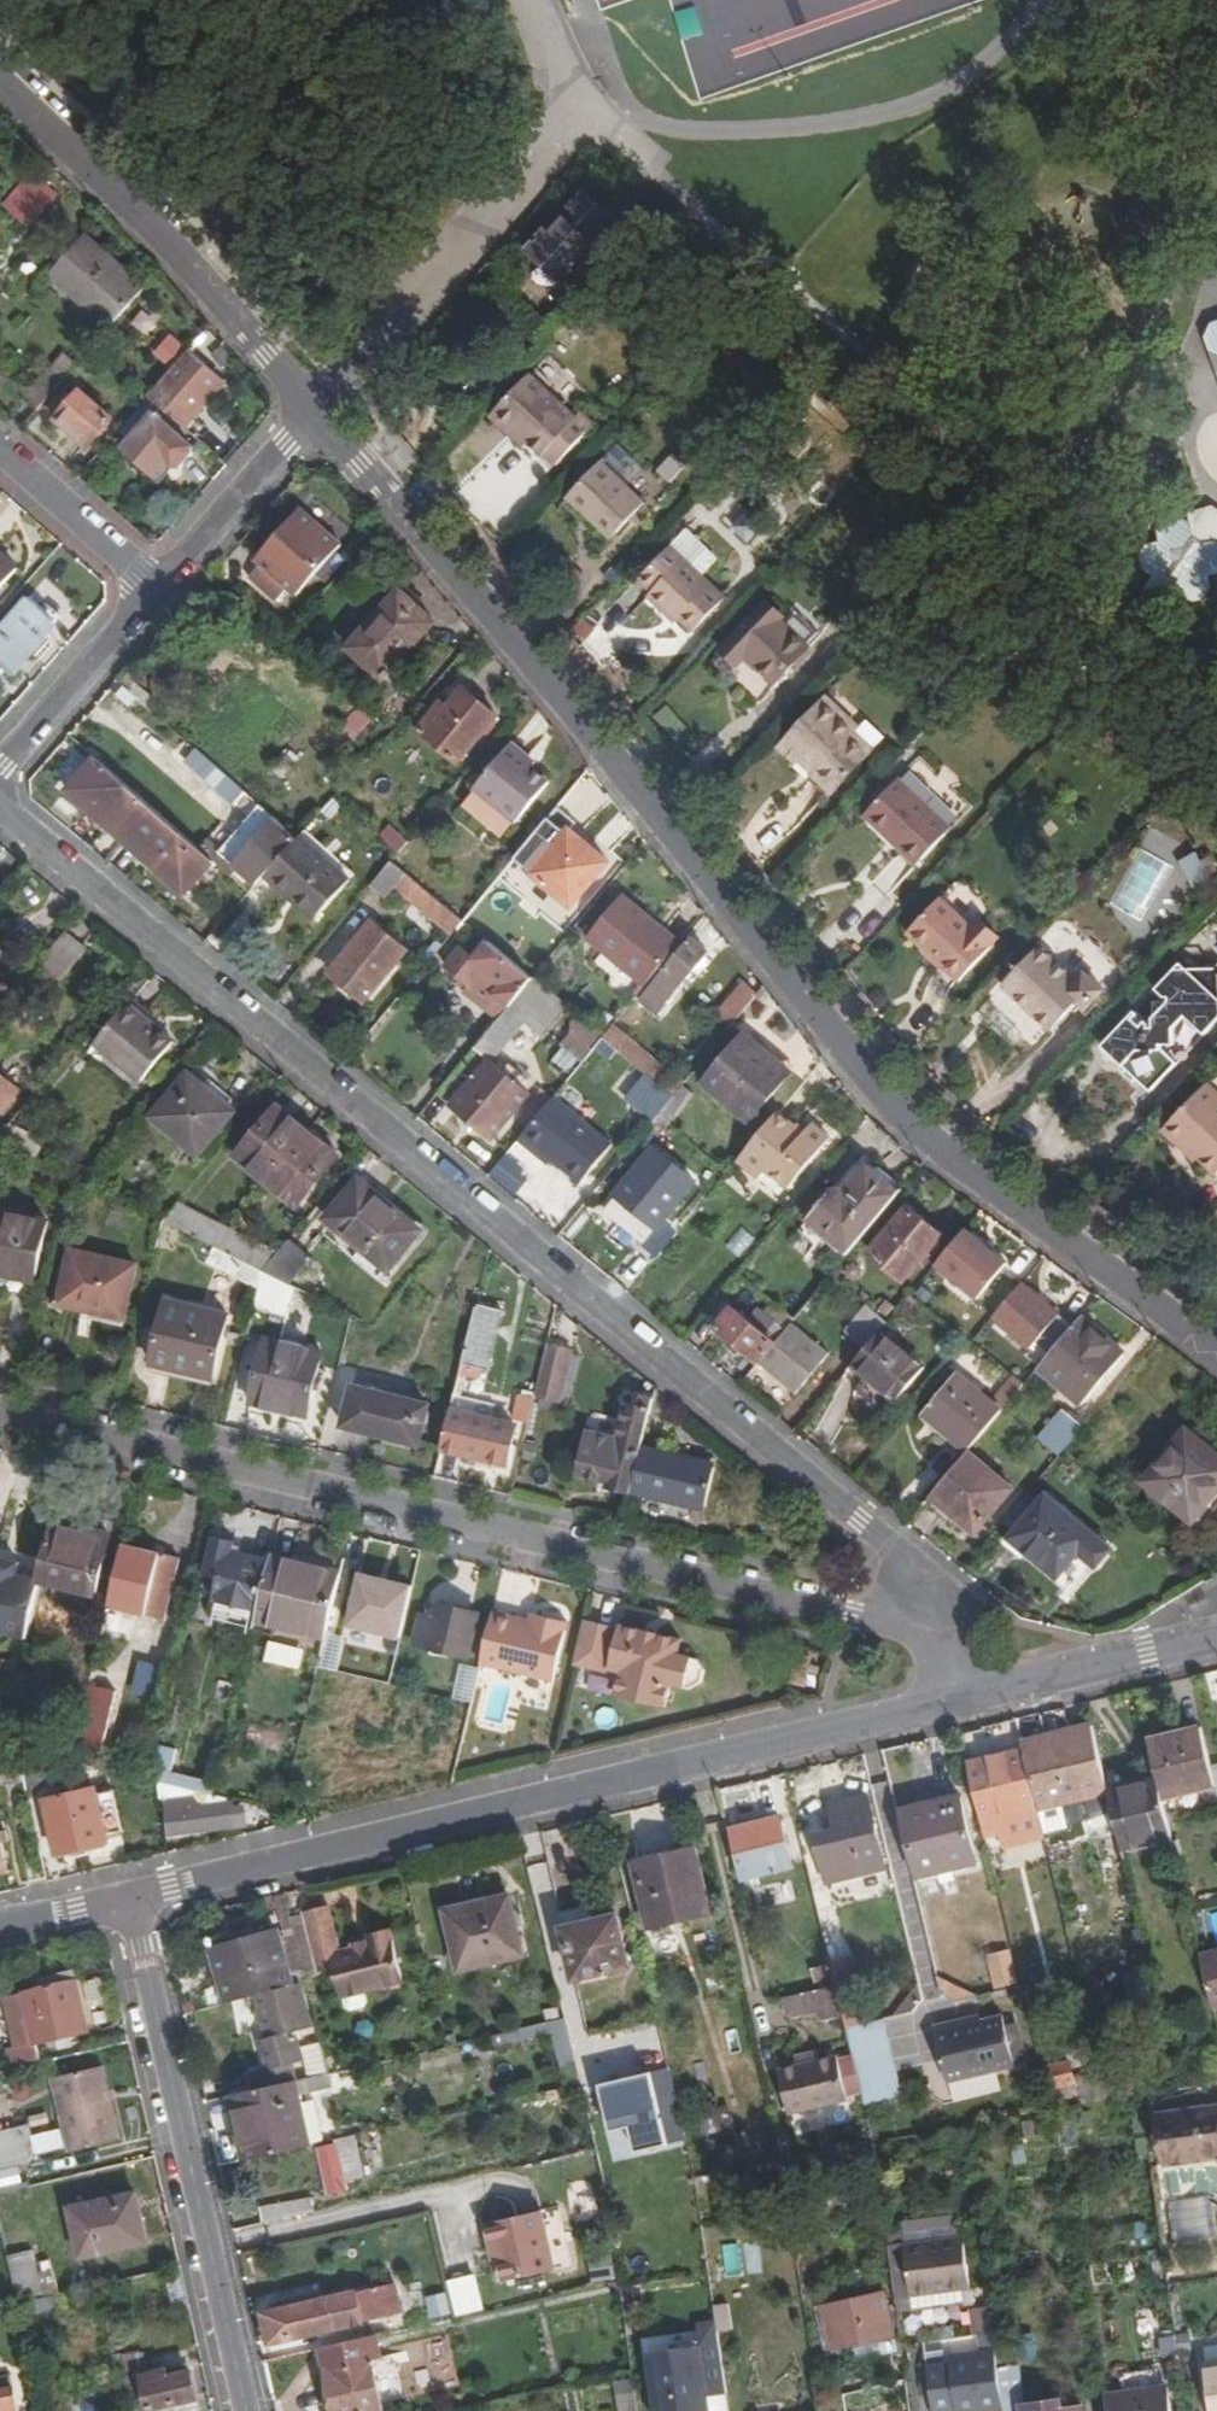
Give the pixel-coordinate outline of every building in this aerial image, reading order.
[(31,224),(58,195),(32,172),(6,201),(31,224)] [(605,239),(622,218),(585,190),(569,212),(605,239)] [(547,230),(528,252),(559,280),(591,242),(563,217),(549,233),(547,230)] [(49,272),(108,328),(142,291),(84,235),(49,272)] [(148,394),(206,447),(220,432),(196,410),(190,416),(174,401),(191,384),(208,401),(225,383),(189,350),(148,394)] [(555,388),(568,377),(551,359),(539,371),(555,388)] [(513,427),(526,439),(543,454),(576,419),(525,373),(486,416),(506,434),(513,427)] [(86,443),(110,415),(79,387),(54,416),(86,443)] [(153,476),(168,461),(174,467),(180,467),(193,454),(190,443),(153,410),(121,445),(153,476)] [(513,427),(506,434),(519,446),(526,439),(513,427)] [(565,495),(587,516),(591,512),(600,521),(596,525),(608,537),(643,501),(599,461),(565,495)] [(279,603),(289,590),(301,600),(348,544),(303,506),(246,575),(279,603)] [(1215,530),(1211,517),(1200,509),(1187,513),(1183,517),(1174,511),(1160,513),(1153,525),(1156,533),(1146,537),(1139,549),(1142,565),(1150,571),(1146,578),(1150,592),(1162,600),(1175,596),(1180,587),(1190,593),(1203,588),(1209,579),(1206,568),(1216,565),(1216,564),(1216,537),(1213,535),(1215,530)] [(591,512),(587,516),(596,525),(600,521),(591,512)] [(644,594),(661,610),(665,605),(676,615),(690,629),(721,596),(679,557),(676,560),(662,549),(636,576),(648,589),(644,594)] [(19,569),(0,551),(0,590),(19,569)] [(363,661),(382,677),(431,622),(398,591),(361,633),(357,647),(359,653),(363,661)] [(0,629),(0,662),(9,671),(54,620),(28,597),(0,629)] [(771,681),(800,651),(773,623),(777,619),(759,602),(717,645),(733,661),(742,653),(771,681)] [(665,605),(661,610),(671,620),(676,615),(665,605)] [(498,714),(467,686),(449,706),(444,702),(422,727),(460,759),(498,714)] [(855,723),(824,694),(777,743),(793,759),(798,754),(813,768),(811,770),(830,789),(870,748),(850,729),(855,723)] [(197,750),(165,721),(154,734),(186,762),(197,750)] [(527,764),(532,759),(514,743),(473,789),(515,825),(550,784),(533,769),(527,764)] [(257,802),(197,750),(186,762),(245,814),(257,802)] [(527,764),(533,769),(538,764),(532,759),(527,764)] [(185,894),(213,863),(104,766),(75,799),(185,894)] [(860,814),(888,841),(892,837),(917,860),(949,827),(896,778),(860,814)] [(260,882),(261,881),(298,840),(299,839),(275,818),(236,862),(260,882)] [(547,843),(525,868),(570,908),(609,863),(571,830),(554,849),(547,843)] [(892,837),(888,841),(913,865),(917,860),(892,837)] [(285,892),(316,919),(347,881),(298,840),(261,881),(281,897),(285,892)] [(1180,863),(1196,888),(1215,876),(1199,851),(1180,863)] [(1139,920),(1167,865),(1141,852),(1113,907),(1139,920)] [(430,915),(441,903),(392,861),(382,874),(430,915)] [(285,892),(281,897),(312,924),(316,919),(285,892)] [(957,978),(990,943),(988,941),(997,932),(980,917),(971,926),(936,895),(904,928),(907,931),(941,963),(957,978)] [(588,940),(644,987),(678,945),(622,898),(588,940)] [(408,954),(373,925),(330,975),(365,1004),(408,954)] [(85,946),(64,928),(24,976),(45,994),(85,946)] [(694,971),(706,957),(709,953),(693,940),(642,1003),(658,1015),(694,971)] [(1041,941),(1009,975),(1015,981),(1009,989),(1051,1028),(1091,988),(1098,994),(1105,987),(1084,969),(1077,975),(1041,941)] [(531,981),(532,980),(488,942),(473,959),(461,949),(447,965),(462,978),(473,987),(467,994),(483,1008),(494,995),(509,1007),(531,981)] [(706,957),(694,971),(700,976),(712,961),(706,957)] [(1109,1039),(1117,1047),(1119,1054),(1114,1060),(1150,1094),(1175,1068),(1205,1037),(1184,1018),(1203,1016),(1216,1001),(1216,971),(1199,971),(1190,977),(1184,971),(1178,965),(1154,991),(1164,999),(1171,999),(1171,1004),(1149,1004),(1149,1030),(1144,1031),(1143,1025),(1132,1015),(1109,1039)] [(1002,982),(1009,989),(1015,981),(1009,975),(1002,982)] [(456,985),(467,994),(473,987),(462,978),(456,985)] [(713,1021),(726,1032),(757,995),(745,984),(713,1021)] [(483,1008),(497,1021),(509,1007),(494,995),(483,1008)] [(1205,1037),(1216,1024),(1216,1001),(1203,1016),(1184,1018),(1205,1037)] [(124,1004),(90,1044),(136,1083),(170,1042),(148,1024),(124,1004)] [(497,1021),(437,1093),(490,1140),(527,1097),(488,1063),(523,1020),(509,1007),(497,1021)] [(573,1018),(555,1066),(580,1075),(597,1027),(573,1018)] [(682,1087),(683,1086),(612,1026),(601,1039),(629,1063),(643,1074),(672,1099),(682,1087)] [(747,1035),(743,1040),(764,1058),(760,1062),(784,1081),(792,1072),(747,1035)] [(1101,1048),(1114,1060),(1119,1054),(1117,1047),(1109,1039),(1101,1048)] [(750,1121),(784,1081),(760,1062),(764,1058),(743,1040),(706,1084),(750,1121)] [(609,1087),(623,1098),(643,1074),(629,1063),(609,1087)] [(190,1069),(183,1077),(227,1113),(233,1106),(190,1069)] [(20,1087),(6,1075),(0,1071),(0,1110),(20,1087)] [(657,1118),(672,1099),(643,1074),(623,1098),(653,1123),(657,1118)] [(190,1156),(227,1113),(183,1077),(147,1120),(190,1156)] [(1199,1155),(1216,1173),(1216,1172),(1216,1090),(1209,1082),(1163,1129),(1187,1154),(1193,1149),(1199,1155)] [(657,1118),(665,1125),(691,1094),(682,1087),(672,1099),(657,1118)] [(612,1149),(552,1099),(521,1138),(550,1161),(580,1186),(612,1149)] [(240,1147),(269,1171),(302,1132),(274,1107),(240,1147)] [(779,1113),(739,1161),(762,1180),(768,1173),(788,1190),(791,1192),(831,1143),(810,1125),(803,1134),(779,1113)] [(330,1157),(302,1132),(269,1171),(298,1195),(330,1157)] [(546,1167),(550,1161),(521,1138),(517,1143),(546,1167)] [(9,1147),(0,1142),(0,1170),(4,1171),(9,1147)] [(1194,1160),(1199,1155),(1193,1149),(1187,1154),(1194,1160)] [(655,1153),(619,1197),(629,1205),(615,1222),(643,1246),(640,1249),(656,1262),(678,1236),(662,1222),(692,1186),(655,1153)] [(860,1164),(841,1186),(850,1194),(869,1171),(860,1164)] [(837,1239),(853,1253),(899,1197),(869,1171),(850,1194),(841,1186),(814,1219),(837,1239)] [(320,1218),(381,1267),(411,1231),(351,1180),(320,1218)] [(605,1214),(615,1222),(629,1205),(619,1197),(605,1214)] [(208,1246),(225,1226),(175,1200),(158,1221),(208,1246)] [(910,1209),(870,1255),(904,1283),(942,1237),(910,1209)] [(32,1281),(45,1224),(0,1214),(0,1274),(32,1281)] [(837,1239),(814,1219),(805,1229),(828,1250),(837,1239)] [(736,1261),(756,1231),(741,1220),(720,1251),(736,1261)] [(208,1246),(258,1271),(275,1251),(225,1226),(208,1246)] [(980,1304),(1015,1267),(971,1227),(937,1264),(980,1304)] [(304,1260),(282,1242),(275,1251),(258,1271),(284,1284),(304,1260)] [(54,1308),(81,1314),(82,1307),(122,1315),(133,1266),(67,1251),(54,1308)] [(202,1288),(232,1303),(247,1274),(217,1259),(202,1288)] [(258,1271),(243,1340),(260,1344),(248,1407),(304,1419),(317,1356),(275,1347),(288,1286),(284,1284),(258,1271)] [(0,1274),(0,1286),(29,1292),(32,1281),(0,1274)] [(1051,1353),(1072,1328),(1022,1286),(995,1319),(1032,1350),(1039,1342),(1051,1353)] [(212,1374),(226,1309),(166,1296),(151,1361),(212,1374)] [(475,1306),(460,1367),(485,1373),(499,1313),(475,1306)] [(844,1333),(866,1350),(879,1334),(887,1324),(866,1306),(844,1333)] [(82,1307),(81,1314),(80,1321),(119,1329),(122,1315),(82,1307)] [(719,1328),(756,1361),(773,1342),(736,1308),(719,1328)] [(1072,1328),(1051,1353),(1045,1361),(1038,1369),(1082,1406),(1125,1356),(1081,1318),(1072,1328)] [(831,1355),(794,1323),(759,1365),(797,1397),(831,1355)] [(866,1350),(853,1365),(896,1403),(923,1370),(879,1334),(866,1350)] [(1039,1342),(1032,1350),(1045,1361),(1051,1353),(1039,1342)] [(571,1351),(547,1345),(535,1397),(559,1403),(571,1351)] [(362,1383),(378,1387),(385,1356),(369,1352),(362,1383)] [(924,1418),(967,1455),(1022,1389),(1015,1383),(993,1409),(957,1379),(924,1418)] [(426,1408),(350,1389),(340,1428),(429,1450),(435,1424),(424,1421),(426,1408)] [(629,1497),(630,1492),(641,1451),(652,1402),(629,1396),(619,1440),(588,1432),(577,1478),(607,1486),(606,1491),(629,1497)] [(493,1410),(452,1400),(440,1449),(508,1465),(513,1446),(511,1445),(515,1429),(489,1423),(493,1410)] [(1059,1458),(1066,1449),(1083,1430),(1064,1414),(1040,1442),(1059,1458)] [(918,1425),(962,1462),(967,1455),(924,1418),(918,1425)] [(1192,1521),(1216,1490),(1216,1454),(1214,1452),(1216,1449),(1216,1443),(1208,1435),(1202,1443),(1187,1430),(1144,1481),(1192,1521)] [(641,1451),(630,1492),(704,1510),(714,1470),(641,1451)] [(962,1462),(931,1498),(975,1536),(1011,1493),(967,1455),(962,1462)] [(1192,1521),(1201,1529),(1216,1509),(1216,1490),(1192,1521)] [(1007,1543),(1026,1560),(1036,1549),(1062,1572),(1085,1547),(1104,1564),(1113,1553),(1047,1497),(1007,1543)] [(40,1581),(40,1583),(96,1596),(114,1523),(74,1513),(70,1527),(54,1523),(40,1581)] [(214,1605),(256,1616),(268,1563),(231,1554),(233,1544),(214,1539),(204,1577),(220,1581),(214,1605)] [(758,1552),(760,1542),(747,1539),(745,1549),(758,1552)] [(1073,1600),(1104,1564),(1085,1547),(1062,1572),(1036,1549),(1026,1560),(1073,1600)] [(182,1562),(123,1548),(113,1588),(133,1593),(128,1615),(166,1623),(182,1562)] [(26,1640),(40,1583),(40,1581),(16,1576),(19,1564),(0,1559),(0,1634),(26,1640)] [(325,1639),(341,1576),(291,1564),(269,1559),(268,1563),(256,1616),(254,1623),(278,1628),(325,1639)] [(354,1586),(344,1627),(373,1634),(383,1593),(354,1586)] [(416,1647),(431,1651),(429,1659),(439,1660),(440,1653),(468,1659),(480,1617),(439,1607),(436,1619),(423,1617),(416,1647)] [(493,1615),(481,1666),(542,1681),(556,1622),(519,1614),(517,1621),(493,1615)] [(583,1621),(572,1666),(608,1675),(609,1671),(620,1675),(614,1697),(664,1710),(669,1687),(690,1692),(697,1686),(699,1680),(699,1672),(699,1669),(694,1664),(686,1660),(677,1658),(681,1643),(619,1628),(619,1630),(583,1621)] [(802,1686),(809,1660),(795,1656),(789,1683),(802,1686)] [(154,1695),(161,1666),(142,1661),(134,1689),(154,1695)] [(486,1677),(480,1718),(504,1721),(509,1681),(486,1677)] [(115,1696),(88,1690),(74,1750),(101,1756),(115,1696)] [(1025,1751),(1039,1810),(1109,1795),(1108,1793),(1093,1727),(1024,1743),(1025,1751)] [(1203,1728),(1149,1741),(1158,1781),(1162,1800),(1182,1795),(1215,1788),(1203,1728)] [(1039,1810),(1025,1751),(967,1765),(979,1816),(994,1812),(1001,1839),(1044,1829),(1039,1810)] [(13,1756),(20,1788),(24,1800),(45,1794),(37,1760),(13,1755),(13,1756)] [(162,1755),(160,1766),(174,1770),(177,1759),(162,1755)] [(295,1766),(291,1783),(305,1786),(309,1769),(295,1766)] [(1111,1804),(1122,1852),(1172,1840),(1162,1800),(1158,1781),(1122,1790),(1111,1804)] [(1215,1788),(1182,1795),(1185,1809),(1216,1802),(1216,1799),(1215,1788)] [(1109,1795),(1111,1804),(1122,1790),(1108,1793),(1109,1795)] [(53,1859),(105,1846),(93,1795),(41,1807),(53,1859)] [(902,1816),(908,1838),(918,1879),(975,1863),(959,1796),(901,1810),(902,1816)] [(869,1797),(833,1807),(841,1839),(818,1845),(827,1885),(887,1870),(869,1797)] [(163,1811),(170,1838),(229,1826),(223,1804),(183,1813),(181,1806),(163,1811)] [(902,1816),(889,1819),(895,1842),(908,1838),(902,1816)] [(735,1831),(745,1879),(791,1868),(780,1819),(735,1831)] [(634,1860),(636,1867),(695,1852),(693,1845),(634,1860)] [(636,1867),(652,1928),(710,1916),(695,1852),(636,1867)] [(507,1857),(486,1861),(510,1868),(507,1857)] [(445,1909),(458,1968),(518,1955),(512,1928),(520,1926),(518,1915),(509,1917),(504,1896),(445,1909)] [(613,1914),(561,1925),(573,1973),(625,1961),(613,1914)] [(299,2063),(296,2049),(292,2031),(308,2027),(299,1986),(289,1988),(276,1932),(212,1948),(225,2005),(257,1997),(266,2038),(257,2040),(264,2072),(245,2076),(247,2089),(289,2080),(286,2065),(298,2063),(299,2063)] [(365,1932),(350,1936),(351,1941),(366,1936),(365,1932)] [(334,1940),(326,1942),(329,1952),(336,1950),(334,1940)] [(1199,1959),(1211,2010),(1216,2008),(1216,1955),(1199,1959)] [(15,2067),(37,2061),(33,2046),(86,2033),(74,1984),(0,2001),(0,2003),(15,2067)] [(785,2001),(791,2018),(811,2012),(806,1994),(785,2001)] [(1018,2010),(936,2025),(947,2085),(1029,2070),(1018,2010)] [(866,2105),(904,2097),(888,2020),(851,2027),(866,2105)] [(893,2041),(900,2069),(940,2059),(932,2024),(911,2030),(912,2037),(893,2041)] [(299,2063),(298,2063),(301,2077),(324,2072),(317,2045),(296,2049),(299,2063)] [(856,2055),(784,2062),(789,2113),(861,2106),(856,2055)] [(638,2130),(643,2154),(685,2144),(667,2069),(605,2084),(617,2135),(638,2130)] [(62,2124),(112,2112),(101,2071),(51,2083),(62,2124)] [(1105,2072),(1080,2073),(1082,2102),(1107,2101),(1105,2072)] [(1079,2076),(1057,2075),(1057,2093),(1078,2094),(1079,2076)] [(248,2157),(311,2142),(296,2078),(289,2080),(247,2089),(233,2093),(248,2157)] [(1157,2108),(1164,2158),(1216,2151),(1216,2099),(1157,2108)] [(112,2112),(62,2124),(70,2155),(120,2142),(112,2112)] [(17,2134),(0,2138),(0,2167),(24,2161),(17,2134)] [(345,2180),(362,2177),(359,2165),(366,2164),(363,2150),(356,2152),(353,2140),(336,2142),(336,2141),(318,2145),(327,2192),(347,2188),(345,2180)] [(265,2225),(316,2217),(313,2197),(262,2205),(265,2225)] [(133,2198),(65,2213),(76,2261),(144,2245),(133,2198)] [(1213,2238),(1213,2198),(1173,2199),(1174,2239),(1213,2238)] [(492,2242),(496,2258),(500,2280),(553,2268),(540,2209),(482,2222),(487,2243),(492,2242)] [(904,2243),(886,2246),(894,2293),(935,2288),(960,2285),(969,2284),(963,2236),(958,2236),(904,2243)] [(491,2259),(496,2258),(492,2242),(487,2243),(491,2259)] [(6,2258),(15,2298),(39,2292),(30,2252),(6,2258)] [(451,2277),(460,2314),(488,2307),(479,2270),(451,2277)] [(303,2302),(266,2310),(273,2342),(399,2313),(393,2282),(303,2302)] [(961,2297),(960,2285),(935,2288),(937,2300),(961,2297)] [(266,2310),(303,2302),(300,2287),(262,2295),(266,2310)] [(434,2318),(454,2313),(448,2290),(428,2295),(434,2318)] [(822,2347),(839,2344),(893,2337),(891,2327),(888,2302),(887,2295),(816,2305),(822,2347)] [(888,2302),(891,2327),(899,2326),(895,2302),(888,2302)] [(990,2323),(988,2305),(971,2307),(974,2326),(990,2323)] [(994,2347),(991,2330),(980,2332),(981,2342),(984,2341),(985,2348),(994,2347)] [(718,2388),(725,2387),(719,2331),(644,2338),(651,2410),(720,2410),(718,2388)] [(320,2346),(336,2410),(382,2410),(380,2405),(402,2399),(392,2355),(379,2358),(374,2333),(320,2346)] [(893,2337),(839,2344),(841,2358),(895,2349),(893,2337)] [(1201,2346),(1210,2410),(1216,2410),(1216,2344),(1201,2346)] [(1013,2346),(994,2349),(1001,2396),(1021,2393),(1013,2346)] [(985,2348),(950,2354),(951,2361),(926,2365),(933,2410),(955,2410),(1002,2405),(1001,2396),(994,2349),(994,2347),(985,2348)] [(414,2364),(419,2389),(436,2386),(431,2361),(414,2364)] [(195,2403),(190,2378),(166,2382),(165,2374),(142,2378),(147,2410),(152,2410),(195,2403)] [(0,2381),(0,2410),(17,2410),(12,2379),(0,2381)] [(1106,2394),(1109,2410),(1170,2410),(1166,2386),(1106,2394)] [(1080,2407),(1065,2409),(1064,2396),(1046,2397),(1046,2401),(1025,2404),(1025,2410),(1081,2410),(1080,2407)] [(621,2410),(638,2410),(636,2397),(619,2401),(621,2410)]
